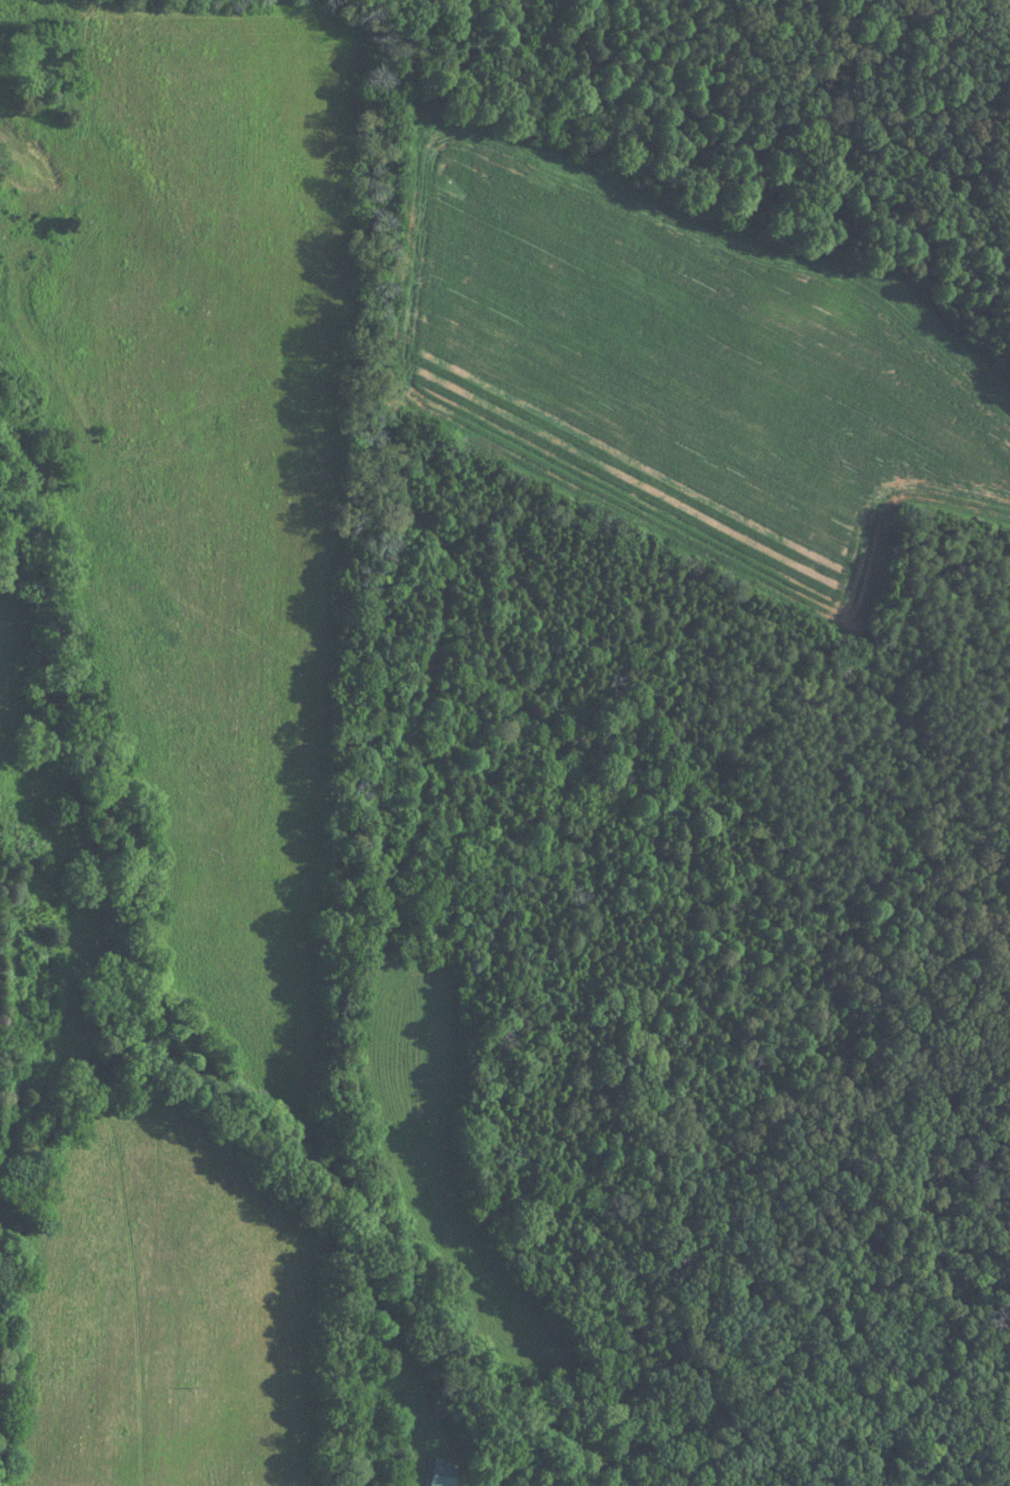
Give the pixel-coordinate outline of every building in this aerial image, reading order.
[(447,1457),(421,1457),(420,1485),(446,1485),(447,1457)]
